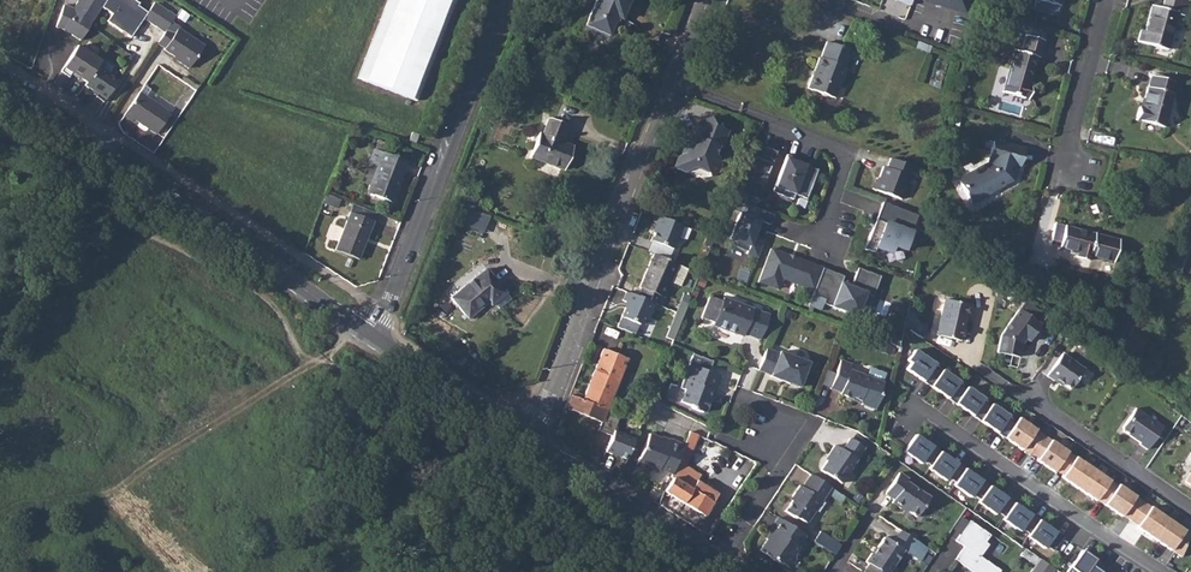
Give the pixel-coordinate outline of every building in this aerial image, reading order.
[(80,42),(100,7),(104,1),(102,0),(78,0),(72,10),(62,6),(54,28),(72,34),(71,36),(80,42)] [(100,7),(110,14),(105,22),(130,38),(137,26),(135,25),(137,21),(139,23),(142,18),(146,12),(136,6),(138,3),(133,0),(105,0),(104,1),(100,7)] [(455,0),(386,0),(357,78),(416,100),(455,0)] [(584,25),(608,35),(616,16),(621,18),(628,0),(595,0),(584,25)] [(946,7),(963,11),(964,4),(966,4),(967,0),(948,0),(946,7)] [(1033,9),(1055,15),(1059,0),(1035,0),(1033,9)] [(1137,41),(1168,49),(1178,15),(1185,16),(1189,0),(1187,0),(1164,0),(1161,9),(1151,6),(1144,31),(1140,30),(1137,41)] [(146,12),(142,18),(162,32),(170,21),(173,16),(153,3),(146,12)] [(162,32),(156,42),(164,48),(163,50),(176,59),(175,60),(188,69),(203,45),(177,28),(178,26),(170,21),(162,32)] [(1013,50),(1002,92),(1027,99),(1030,86),(1027,85),(1035,56),(1039,57),(1043,40),(1025,35),(1021,52),(1013,50)] [(818,57),(806,87),(834,98),(846,67),(845,67),(851,50),(826,41),(820,57),(818,57)] [(77,47),(61,72),(69,77),(72,73),(86,82),(96,67),(99,61),(77,47)] [(86,82),(84,85),(97,94),(95,97),(103,102),(118,80),(96,67),(86,82)] [(1148,87),(1140,121),(1164,127),(1172,93),(1171,93),(1174,81),(1152,76),(1149,87),(1148,87)] [(137,92),(122,115),(131,121),(132,119),(155,134),(169,113),(137,92)] [(539,132),(530,155),(564,169),(573,145),(561,140),(567,124),(549,117),(542,133),(539,132)] [(678,155),(673,168),(686,172),(697,167),(706,170),(709,177),(717,173),(721,164),(717,156),(715,155),(718,146),(721,147),(724,139),(721,138),(724,129),(711,124),(708,118),(694,124),(696,131),(689,135),(685,145),(688,146),(685,153),(678,155)] [(410,132),(408,140),(414,142),(416,133),(410,132)] [(988,162),(958,180),(972,202),(1012,179),(1020,147),(994,141),(988,162)] [(776,151),(753,143),(735,190),(758,199),(776,151)] [(379,165),(377,164),(367,193),(391,202),(406,162),(384,153),(379,165)] [(798,159),(786,154),(772,191),(793,199),(794,194),(806,198),(817,169),(797,162),(798,159)] [(895,196),(907,164),(884,155),(880,164),(877,163),(868,186),(895,196)] [(326,193),(322,202),(337,208),(340,199),(326,193)] [(916,214),(882,201),(875,219),(878,220),(875,228),(873,227),(865,247),(874,251),(876,246),(890,252),(893,245),(904,249),(916,214)] [(758,208),(743,203),(730,238),(737,241),(735,246),(747,251),(747,253),(757,257),(764,240),(753,236),(755,229),(751,227),(758,208)] [(474,208),(467,225),(484,232),(491,214),(474,208)] [(373,221),(350,212),(335,249),(358,258),(373,221)] [(682,225),(656,215),(652,224),(657,225),(651,240),(673,249),(682,225)] [(1054,223),(1049,243),(1059,245),(1059,246),(1078,251),(1077,257),(1088,260),(1089,255),(1103,259),(1104,254),(1115,257),(1119,240),(1095,234),(1054,223)] [(788,255),(771,248),(759,281),(778,288),(782,278),(814,290),(822,267),(796,257),(795,260),(787,257),(788,255)] [(641,287),(637,297),(658,305),(662,297),(663,297),(669,282),(677,264),(654,254),(640,287),(641,287)] [(843,275),(822,267),(813,293),(825,298),(824,303),(857,315),(865,292),(873,295),(880,276),(858,267),(851,286),(841,282),(843,275)] [(484,269),(450,298),(467,319),(487,302),(490,299),(493,303),(505,293),(484,269)] [(637,297),(626,293),(622,301),(627,303),(620,319),(631,324),(631,322),(638,325),(642,324),(645,316),(649,318),(654,304),(637,297)] [(716,327),(734,335),(738,332),(745,335),(760,341),(769,317),(722,299),(721,302),(710,298),(703,319),(713,322),(716,327)] [(944,300),(936,335),(960,340),(969,305),(944,300)] [(668,339),(674,342),(688,305),(685,304),(681,315),(678,314),(668,339)] [(1042,325),(1020,309),(1001,335),(998,352),(1020,357),(1022,345),(1027,339),(1030,342),(1042,325)] [(908,312),(905,327),(922,339),(925,325),(915,322),(917,314),(908,312)] [(1122,352),(1132,356),(1139,338),(1128,334),(1122,352)] [(1139,338),(1132,356),(1139,358),(1145,340),(1139,338)] [(604,349),(583,400),(607,409),(627,358),(604,349)] [(766,349),(759,370),(771,376),(771,377),(799,388),(808,363),(781,353),(780,355),(766,349)] [(906,369),(931,386),(939,373),(932,368),(934,365),(913,350),(906,361),(910,363),(906,369)] [(1063,353),(1049,376),(1051,378),(1057,381),(1058,379),(1073,389),(1086,368),(1063,353)] [(841,360),(830,388),(840,392),(840,394),(852,399),(853,397),(858,399),(861,404),(875,409),(880,395),(879,393),(883,382),(850,370),(852,364),(841,360)] [(1130,361),(1125,373),(1137,377),(1141,365),(1130,361)] [(685,391),(681,403),(690,407),(692,410),(700,413),(705,411),(709,401),(708,399),(711,391),(715,393),(721,378),(692,366),(683,390),(685,391)] [(931,386),(955,403),(964,390),(957,385),(959,382),(941,370),(939,373),(931,386)] [(955,403),(980,420),(989,407),(981,402),(983,399),(966,387),(964,390),(955,403)] [(570,395),(566,407),(601,422),(606,412),(607,409),(583,400),(570,395)] [(980,420),(1005,437),(1014,424),(1006,419),(1008,417),(991,404),(989,407),(980,420)] [(1134,408),(1121,427),(1122,431),(1139,443),(1138,444),(1146,449),(1162,427),(1134,408)] [(601,422),(598,430),(612,436),(614,430),(619,418),(606,412),(601,422)] [(1179,419),(1173,415),(1168,422),(1174,426),(1179,419)] [(1181,420),(1179,419),(1174,426),(1181,431),(1185,425),(1180,421),(1181,420)] [(636,439),(614,430),(612,436),(605,450),(612,453),(612,452),(628,459),(636,439)] [(672,473),(670,477),(672,478),(665,492),(703,516),(717,494),(697,481),(701,475),(686,465),(698,436),(690,432),(685,445),(672,473)] [(659,468),(672,473),(685,445),(668,438),(666,442),(660,440),(661,438),(649,433),(637,464),(646,468),(651,466),(659,469),(659,468)] [(931,465),(940,451),(915,434),(904,451),(921,463),(923,460),(931,465)] [(832,456),(822,470),(842,483),(865,448),(850,438),(843,450),(835,445),(829,454),(832,456)] [(955,482),(965,468),(940,451),(931,465),(928,468),(946,480),(948,477),(955,482)] [(980,499),(989,485),(965,468),(955,482),(953,485),(971,497),(973,494),(980,499)] [(899,472),(885,492),(894,498),(892,502),(900,507),(902,505),(917,516),(930,497),(907,481),(908,478),(899,472)] [(831,487),(811,474),(803,487),(801,485),(793,496),(795,498),(786,512),(797,520),(801,519),(807,524),(816,510),(818,511),(825,500),(823,499),(831,487)] [(1005,516),(1014,502),(989,485),(980,499),(978,502),(995,514),(997,511),(1005,516)] [(1029,533),(1039,520),(1014,502),(1005,516),(1003,519),(1020,531),(1022,528),(1029,533)] [(805,535),(776,516),(767,530),(769,530),(765,537),(766,538),(759,549),(778,562),(779,561),(789,568),(795,558),(794,554),(799,547),(798,546),(805,535)] [(975,571),(998,571),(1000,569),(979,555),(988,543),(984,541),(989,534),(969,519),(955,539),(964,545),(955,558),(975,571)] [(1054,550),(1064,537),(1039,520),(1029,533),(1028,536),(1045,548),(1047,545),(1054,550)] [(820,531),(814,540),(834,553),(841,544),(820,531)] [(863,571),(864,571),(888,571),(903,548),(883,535),(872,552),(871,551),(866,560),(869,562),(863,571)] [(915,539),(907,551),(916,557),(924,545),(915,539)] [(1040,558),(1025,547),(1021,553),(1036,564),(1040,558)] [(1092,565),(1096,559),(1082,549),(1067,571),(1102,571),(1092,565)] [(1040,558),(1036,564),(1030,571),(1052,571),(1055,568),(1040,558)]
